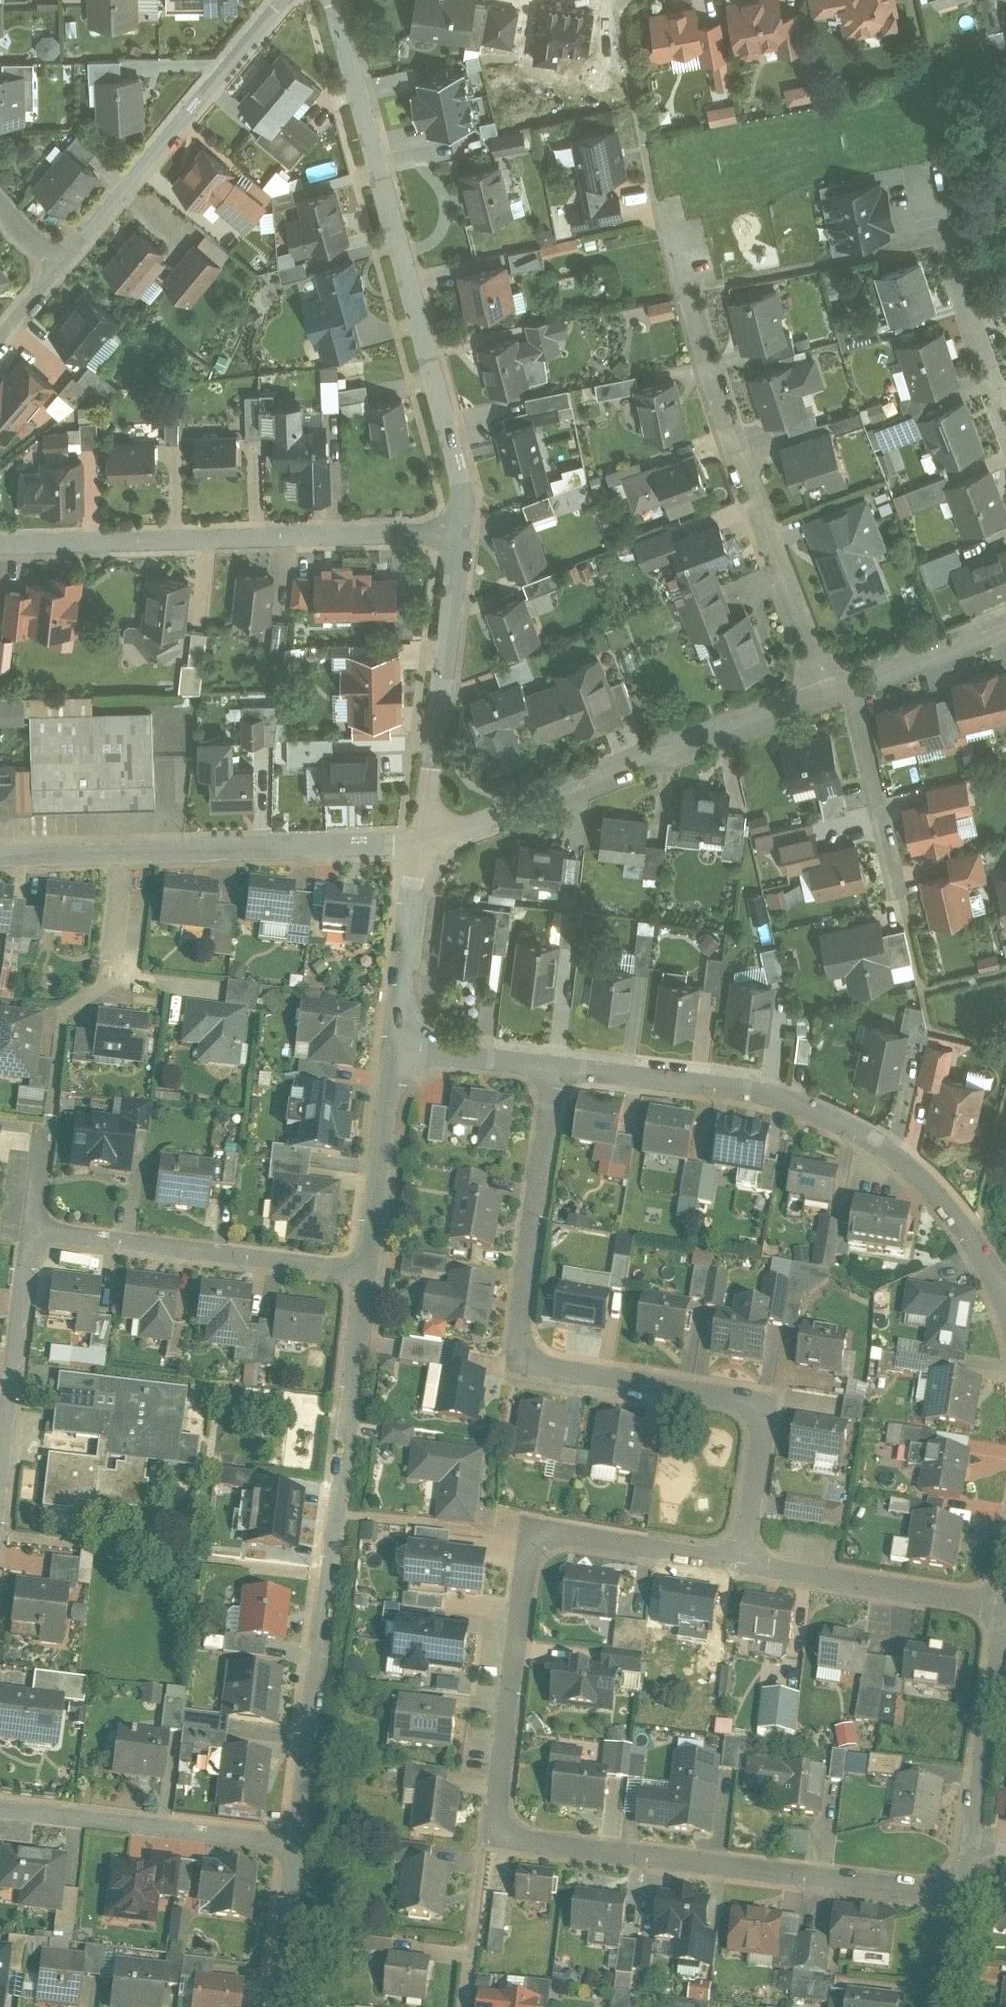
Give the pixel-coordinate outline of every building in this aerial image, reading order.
[(93,23),(137,22),(136,0),(92,0),(93,23)] [(182,1),(207,1),(208,9),(239,9),(238,0),(182,0),(182,1)] [(414,33),(450,38),(451,30),(466,32),(469,14),(473,14),(475,4),(476,0),(418,0),(414,33)] [(754,1),(748,2),(745,0),(731,3),(739,48),(743,47),(748,50),(759,48),(762,44),(779,41),(786,39),(782,15),(779,0),(755,0),(754,1)] [(816,14),(843,9),(842,0),(813,0),(816,14)] [(843,9),(848,33),(898,23),(894,0),(842,0),(843,9)] [(988,32),(1004,27),(999,9),(997,0),(980,0),(988,32)] [(0,26),(0,31),(2,31),(1,4),(28,4),(28,2),(0,3),(0,26)] [(579,21),(530,2),(516,41),(541,50),(564,59),(579,21)] [(489,6),(475,4),(473,14),(469,14),(466,32),(470,32),(467,47),(481,49),(489,6)] [(696,9),(654,17),(658,39),(654,46),(656,53),(662,58),(670,56),(672,53),(701,48),(703,47),(699,27),(696,9)] [(801,12),(782,15),(786,39),(779,41),(782,52),(808,47),(801,12)] [(722,23),(699,27),(703,47),(701,48),(704,63),(729,58),(722,23)] [(541,50),(516,41),(504,71),(525,71),(532,53),(539,55),(541,50)] [(283,57),(242,105),(267,126),(265,129),(269,132),(261,142),(291,168),(305,151),(277,127),(290,111),(303,96),(312,103),(323,89),(283,57)] [(122,61),(90,62),(90,83),(100,83),(104,83),(104,80),(122,80),(122,61)] [(35,62),(5,62),(5,76),(22,76),(35,75),(35,62)] [(470,96),(465,70),(420,80),(425,106),(470,96)] [(35,75),(22,76),(23,96),(35,96),(35,75)] [(0,76),(0,123),(23,122),(23,96),(22,76),(5,76),(0,76)] [(122,80),(104,80),(104,83),(100,83),(101,128),(142,127),(141,79),(122,80)] [(476,122),(470,96),(425,106),(431,132),(476,122)] [(319,135),(290,111),(277,127),(305,151),(319,135)] [(616,130),(576,138),(585,182),(589,201),(597,200),(604,198),(600,179),(625,174),(616,130)] [(525,133),(493,140),(496,154),(528,147),(525,133)] [(97,152),(79,134),(66,149),(68,151),(86,166),(97,152)] [(235,181),(231,178),(234,174),(205,150),(204,151),(205,152),(189,171),(188,170),(176,185),(205,210),(206,214),(212,219),(216,219),(225,209),(247,227),(248,228),(267,205),(265,204),(247,189),(249,186),(244,182),(241,184),(237,181),(236,180),(235,181)] [(68,151),(37,187),(67,213),(98,176),(86,166),(68,151)] [(500,166),(461,176),(466,193),(469,192),(478,225),(513,216),(509,201),(500,166)] [(274,196),(245,172),(244,173),(253,181),(249,186),(247,189),(265,204),(272,196),(273,197),(276,227),(276,226),(274,196)] [(824,197),(830,196),(830,194),(853,189),(851,181),(822,187),(824,197)] [(835,219),(890,208),(887,191),(880,193),(878,184),(853,189),(830,194),(830,196),(835,219)] [(293,191),(274,196),(276,226),(290,224),(286,208),(297,205),(293,191)] [(334,192),(301,201),(308,228),(292,232),(298,253),(313,249),(313,250),(347,241),(334,192)] [(604,198),(597,200),(602,223),(623,218),(618,195),(604,198)] [(522,198),(509,201),(513,216),(526,213),(522,198)] [(589,201),(585,202),(587,209),(573,212),(575,224),(589,221),(590,225),(602,223),(597,200),(589,201)] [(893,226),(890,208),(835,219),(839,242),(840,245),(862,240),(887,236),(886,227),(893,226)] [(137,233),(107,269),(133,291),(151,268),(157,273),(164,265),(158,260),(163,255),(137,233)] [(864,248),(862,240),(840,245),(839,242),(833,243),(835,254),(864,248)] [(542,247),(510,253),(514,272),(546,266),(542,247)] [(195,249),(167,284),(190,303),(219,268),(195,249)] [(305,263),(280,270),(284,285),(309,278),(305,263)] [(355,264),(319,273),(326,299),(308,304),(317,340),(320,339),(325,357),(360,347),(352,314),(367,310),(362,291),(366,290),(362,278),(358,279),(355,264)] [(920,265),(881,277),(893,319),(894,321),(933,309),(920,265)] [(506,268),(463,277),(470,314),(513,306),(506,268)] [(778,292),(734,303),(745,349),(747,349),(747,345),(760,342),(779,337),(779,336),(773,315),(783,313),(778,292)] [(86,293),(53,333),(86,360),(119,321),(86,293)] [(564,318),(529,325),(532,341),(556,337),(569,334),(564,318)] [(893,319),(839,335),(844,350),(882,339),(878,325),(894,321),(893,319)] [(791,332),(779,336),(779,337),(760,342),(765,361),(796,352),(791,332)] [(942,334),(902,347),(908,366),(912,365),(920,392),(920,393),(936,388),(956,382),(942,334)] [(517,339),(481,349),(493,394),(550,379),(546,355),(560,352),(556,337),(532,341),(519,345),(517,339)] [(792,366),(753,379),(769,425),(789,418),(807,412),(805,406),(799,387),(822,379),(815,360),(793,367),(792,366)] [(0,388),(0,436),(6,441),(25,419),(22,416),(38,398),(41,400),(53,387),(23,361),(0,388)] [(121,391),(92,365),(79,380),(91,390),(95,393),(121,391)] [(920,392),(912,365),(908,366),(896,370),(905,396),(920,392)] [(338,367),(321,369),(323,410),(339,409),(338,367)] [(79,380),(75,377),(60,393),(76,407),(91,390),(79,380)] [(629,379),(597,385),(600,400),(632,395),(629,379)] [(676,382),(639,390),(648,438),(685,431),(676,382)] [(367,386),(341,391),(341,406),(369,401),(367,386)] [(936,388),(920,393),(920,392),(905,396),(901,398),(906,414),(919,408),(940,400),(936,388)] [(570,391),(527,399),(530,415),(573,406),(570,391)] [(261,395),(247,396),(248,437),(262,438),(261,407),(261,395)] [(402,401),(370,407),(377,447),(409,442),(402,401)] [(807,412),(789,418),(794,433),(819,424),(813,403),(805,406),(807,412)] [(880,403),(869,406),(873,419),(884,416),(880,403)] [(964,404),(924,420),(927,429),(926,429),(939,465),(981,449),(964,404)] [(326,426),(301,427),(301,406),(261,407),(262,429),(279,429),(280,464),(327,463),(326,426)] [(183,443),(182,407),(165,407),(166,443),(183,443)] [(906,414),(883,423),(891,442),(926,429),(927,429),(924,420),(919,408),(906,414)] [(862,411),(832,420),(836,433),(867,423),(862,411)] [(532,422),(499,431),(510,470),(523,466),(529,489),(550,484),(543,459),(542,459),(532,422)] [(69,434),(44,434),(44,451),(69,450),(69,434)] [(832,434),(783,450),(794,484),(803,481),(803,482),(806,482),(805,480),(825,473),(829,486),(847,480),(832,434)] [(238,437),(196,438),(197,471),(239,470),(238,437)] [(157,476),(156,442),(112,443),(113,477),(157,476)] [(695,456),(657,470),(666,498),(672,513),(694,505),(691,495),(707,489),(695,456)] [(82,463),(43,464),(43,477),(21,478),(22,509),(44,508),(45,511),(83,511),(83,508),(81,508),(80,484),(82,484),(82,463)] [(649,468),(625,478),(636,508),(666,498),(657,470),(649,468)] [(954,485),(957,494),(952,496),(967,531),(1005,516),(1005,513),(990,471),(954,485)] [(944,476),(905,491),(913,511),(952,496),(944,476)] [(550,496),(525,506),(529,518),(554,508),(550,496)] [(867,500),(839,511),(845,526),(849,536),(877,526),(867,500)] [(531,522),(498,535),(513,576),(547,563),(531,522)] [(675,541),(680,555),(686,572),(672,577),(680,599),(685,598),(719,585),(712,565),(732,558),(719,524),(675,541)] [(877,526),(849,536),(845,526),(816,537),(828,567),(826,568),(842,610),(858,604),(859,605),(875,598),(865,572),(870,570),(863,552),(884,544),(877,526)] [(670,528),(638,540),(648,567),(680,555),(675,541),(670,528)] [(958,548),(924,561),(934,587),(958,578),(955,570),(965,566),(958,548)] [(955,570),(958,578),(969,607),(1005,592),(1005,551),(965,566),(955,570)] [(557,571),(525,583),(531,599),(563,586),(557,571)] [(366,574),(338,575),(334,579),(319,579),(320,613),(324,617),(334,617),(338,613),(353,613),(353,617),(371,616),(371,613),(397,613),(397,616),(398,616),(398,608),(397,579),(371,580),(371,579),(366,574)] [(275,580),(240,576),(236,618),(271,622),(275,580)] [(190,583),(152,578),(146,626),(131,624),(127,628),(125,640),(139,641),(139,643),(151,658),(164,660),(182,646),(183,633),(184,633),(190,583)] [(313,580),(296,578),(292,605),(309,607),(313,580)] [(65,579),(56,586),(56,588),(33,585),(32,595),(8,593),(4,628),(30,631),(30,627),(74,632),(80,581),(65,579)] [(719,585),(685,598),(700,636),(712,631),(712,629),(733,621),(731,616),(726,618),(715,588),(721,586),(721,584),(719,585)] [(523,598),(490,611),(507,653),(540,640),(523,598)] [(414,607),(398,608),(398,616),(397,616),(397,638),(414,637),(414,607)] [(733,621),(712,629),(712,631),(719,648),(714,650),(715,653),(716,653),(725,677),(765,662),(747,616),(733,621)] [(290,625),(275,623),(271,655),(286,657),(290,625)] [(209,635),(193,633),(189,666),(205,668),(209,635)] [(3,640),(0,664),(0,670),(9,671),(13,641),(3,640)] [(399,719),(398,656),(352,657),(353,693),(354,720),(399,719)] [(529,658),(496,670),(503,689),(523,681),(536,677),(529,658)] [(599,662),(578,670),(580,675),(562,682),(563,685),(529,697),(536,715),(534,716),(536,721),(549,716),(552,710),(557,708),(564,727),(574,723),(579,726),(583,735),(587,734),(589,735),(598,732),(599,729),(621,720),(619,714),(608,685),(599,662)] [(997,675),(996,672),(982,675),(992,720),(1005,717),(1005,673),(997,675)] [(975,680),(955,684),(958,696),(964,721),(965,726),(966,726),(992,720),(982,675),(974,677),(975,680)] [(623,680),(608,685),(619,714),(634,709),(623,680)] [(503,689),(473,700),(485,732),(485,734),(507,726),(534,716),(536,715),(529,697),(523,681),(503,689)] [(53,731),(134,729),(155,728),(154,709),(95,710),(94,695),(32,697),(33,760),(54,759),(53,731)] [(958,696),(947,699),(948,704),(952,724),(964,721),(958,696)] [(934,700),(916,704),(916,702),(907,704),(917,747),(943,741),(944,741),(942,734),(936,707),(934,700)] [(898,708),(880,712),(882,720),(888,746),(890,753),(917,747),(907,704),(898,706),(898,708)] [(948,704),(936,707),(942,734),(954,731),(952,724),(948,704)] [(278,718),(244,719),(245,745),(275,744),(278,718)] [(882,720),(872,722),(878,749),(888,746),(882,720)] [(964,721),(952,724),(954,731),(955,735),(967,733),(966,726),(965,726),(964,721)] [(507,726),(485,734),(485,732),(478,735),(493,774),(528,761),(520,738),(513,740),(507,726)] [(134,729),(53,731),(54,759),(134,756),(134,729)] [(954,731),(942,734),(944,741),(943,741),(945,745),(957,743),(955,735),(954,731)] [(377,757),(342,758),(341,737),(310,738),(310,765),(325,764),(326,799),(347,799),(347,798),(377,797),(377,798),(378,798),(377,757)] [(830,737),(784,747),(791,782),(818,776),(819,780),(839,776),(830,737)] [(310,738),(288,739),(289,765),(310,765),(310,738)] [(232,768),(231,741),(200,742),(202,771),(212,770),(213,804),(256,802),(255,767),(232,768)] [(888,746),(878,749),(881,760),(891,758),(890,753),(888,746)] [(134,756),(54,759),(33,760),(33,767),(13,768),(14,805),(15,809),(34,809),(34,810),(156,807),(155,756),(134,756)] [(14,805),(13,768),(0,768),(0,805),(14,805)] [(965,778),(929,786),(933,803),(952,798),(954,805),(970,801),(965,778)] [(842,790),(821,795),(826,818),(847,813),(842,790)] [(731,796),(687,791),(683,823),(680,843),(702,846),(704,833),(706,833),(706,830),(724,832),(724,834),(726,835),(727,825),(731,796)] [(933,803),(906,809),(915,848),(928,845),(928,848),(948,844),(948,840),(961,837),(954,805),(952,798),(933,803)] [(649,823),(606,818),(602,855),(645,860),(646,848),(649,823)] [(683,823),(670,822),(667,842),(680,843),(683,823)] [(746,828),(727,825),(726,835),(731,835),(728,857),(742,859),(746,828)] [(815,833),(780,841),(786,868),(813,862),(811,855),(819,853),(815,833)] [(819,853),(811,855),(813,862),(820,895),(865,885),(856,844),(819,853)] [(566,850),(524,846),(522,861),(519,882),(526,883),(562,887),(566,850)] [(667,848),(652,846),(648,875),(663,877),(667,848)] [(981,849),(949,856),(953,873),(962,871),(964,882),(987,877),(981,849)] [(522,861),(501,858),(498,888),(525,892),(526,883),(519,882),(522,861)] [(953,873),(925,880),(934,922),(971,913),(964,882),(962,871),(953,873)] [(583,882),(567,880),(563,910),(569,911),(579,912),(583,882)] [(295,888),(251,883),(246,922),(290,928),(293,901),(295,888)] [(218,890),(166,884),(161,925),(185,927),(185,924),(212,927),(214,927),(216,909),(218,890)] [(93,893),(47,889),(45,912),(45,913),(44,932),(63,934),(63,929),(89,932),(89,936),(90,936),(93,893)] [(371,896),(327,890),(324,910),(321,934),(327,934),(348,937),(347,944),(365,946),(371,896)] [(0,895),(0,934),(9,935),(14,897),(0,895)] [(314,904),(293,901),(290,928),(289,933),(310,935),(313,908),(314,904)] [(324,910),(313,908),(310,935),(309,942),(325,945),(327,934),(321,934),(324,910)] [(236,911),(216,909),(214,927),(212,927),(211,938),(232,941),(236,911)] [(494,914),(450,909),(444,964),(488,969),(494,914)] [(45,913),(25,911),(21,942),(42,945),(44,932),(45,913)] [(579,912),(569,911),(564,946),(580,948),(585,913),(579,912)] [(879,921),(824,934),(832,972),(865,965),(869,984),(892,979),(889,967),(881,933),(879,921)] [(905,928),(881,933),(889,967),(913,961),(905,928)] [(656,934),(638,932),(634,968),(651,970),(656,934)] [(21,942),(7,941),(3,971),(17,973),(21,942)] [(538,944),(521,942),(515,990),(516,991),(517,988),(551,992),(551,995),(559,945),(539,942),(538,944)] [(778,947),(762,950),(768,980),(785,976),(778,947)] [(997,954),(979,958),(982,969),(1000,964),(997,954)] [(725,959),(709,958),(705,988),(721,990),(725,959)] [(635,975),(598,971),(593,1012),(630,1016),(635,975)] [(698,986),(663,982),(657,1029),(660,1029),(660,1027),(673,1028),(673,1030),(693,1032),(698,986)] [(774,987),(735,982),(730,1029),(748,1030),(747,1039),(768,1041),(774,987)] [(259,989),(230,985),(226,1010),(243,1013),(243,1015),(256,1016),(259,989)] [(226,1010),(189,1005),(184,1044),(211,1048),(209,1066),(236,1069),(243,1015),(243,1013),(226,1010)] [(355,1012),(301,1005),(297,1030),(315,1033),(311,1062),(311,1065),(330,1067),(350,1069),(353,1041),(351,1041),(355,1012)] [(923,1008),(906,1005),(900,1034),(907,1036),(907,1037),(928,1041),(929,1035),(923,1008)] [(0,1015),(0,1075),(30,1079),(32,1079),(34,1061),(36,1047),(33,1046),(36,1019),(0,1015)] [(147,1022),(100,1017),(98,1033),(77,1031),(74,1065),(96,1067),(97,1055),(125,1058),(124,1061),(142,1063),(147,1022)] [(900,1034),(871,1028),(867,1046),(863,1046),(862,1049),(863,1049),(858,1074),(897,1083),(907,1037),(907,1036),(900,1034)] [(813,1038),(800,1035),(796,1059),(810,1061),(813,1038)] [(953,1050),(927,1044),(919,1080),(939,1084),(940,1078),(947,1079),(953,1050)] [(52,1063),(34,1061),(32,1079),(30,1079),(28,1093),(48,1095),(52,1063)] [(311,1062),(301,1061),(299,1080),(328,1083),(330,1067),(311,1065),(311,1062)] [(947,1079),(940,1078),(939,1084),(930,1124),(972,1133),(982,1087),(947,1079)] [(345,1099),(289,1093),(287,1116),(301,1118),(298,1149),(297,1152),(311,1153),(339,1156),(345,1099)] [(514,1104),(457,1097),(453,1127),(474,1129),(475,1126),(486,1127),(483,1151),(508,1154),(514,1104)] [(152,1107),(129,1104),(126,1122),(140,1124),(139,1130),(149,1132),(152,1107)] [(623,1113),(582,1106),(575,1146),(597,1150),(598,1144),(614,1147),(617,1148),(619,1139),(623,1113)] [(447,1111),(433,1110),(429,1144),(443,1146),(447,1111)] [(695,1126),(666,1120),(665,1123),(654,1120),(654,1118),(651,1117),(644,1158),(647,1159),(648,1154),(688,1162),(695,1126)] [(133,1129),(80,1122),(75,1167),(77,1168),(78,1165),(110,1169),(110,1171),(127,1173),(133,1129)] [(767,1137),(723,1129),(722,1132),(724,1132),(722,1149),(720,1149),(716,1171),(740,1175),(741,1170),(755,1173),(758,1157),(763,1158),(767,1137)] [(636,1141),(619,1139),(617,1148),(614,1147),(610,1170),(630,1174),(636,1141)] [(298,1149),(272,1147),(270,1163),(309,1168),(311,1153),(297,1152),(298,1149)] [(238,1161),(214,1158),(212,1170),(214,1170),(212,1190),(234,1192),(238,1161)] [(777,1165),(760,1162),(755,1194),(772,1197),(777,1165)] [(309,1168),(270,1163),(269,1182),(278,1183),(278,1181),(308,1184),(309,1168)] [(212,1170),(161,1164),(156,1204),(210,1211),(212,1190),(214,1170),(212,1170)] [(838,1177),(796,1170),(790,1200),(807,1203),(807,1201),(831,1205),(830,1210),(832,1211),(838,1177)] [(703,1175),(685,1171),(679,1203),(698,1206),(703,1175)] [(489,1178),(459,1173),(456,1195),(462,1196),(462,1195),(485,1199),(489,1178)] [(308,1184),(278,1181),(278,1183),(275,1211),(293,1212),(291,1240),(330,1244),(336,1187),(308,1184)] [(485,1199),(462,1195),(462,1196),(454,1243),(491,1249),(499,1201),(485,1199)] [(913,1214),(856,1205),(853,1227),(850,1243),(852,1243),(866,1245),(866,1249),(885,1251),(886,1249),(903,1251),(902,1254),(905,1254),(913,1214)] [(841,1225),(830,1224),(825,1255),(836,1257),(841,1225)] [(853,1227),(841,1225),(836,1257),(850,1259),(852,1243),(850,1243),(853,1227)] [(448,1260),(413,1255),(410,1273),(445,1278),(448,1260)] [(631,1262),(614,1260),(609,1291),(626,1293),(631,1262)] [(711,1272),(695,1269),(689,1306),(690,1306),(691,1301),(706,1304),(710,1277),(711,1272)] [(727,1279),(710,1277),(706,1304),(705,1308),(722,1311),(727,1279)] [(148,1283),(130,1282),(130,1280),(127,1279),(123,1320),(147,1322),(145,1341),(167,1343),(170,1343),(173,1323),(177,1285),(148,1282),(148,1283)] [(491,1286),(453,1279),(451,1294),(445,1328),(485,1335),(489,1310),(487,1310),(491,1286)] [(100,1286),(53,1281),(48,1318),(76,1322),(74,1333),(90,1335),(94,1336),(96,1320),(100,1286)] [(791,1285),(768,1281),(763,1307),(761,1307),(759,1321),(768,1323),(768,1325),(784,1328),(789,1294),(791,1285)] [(251,1293),(202,1287),(198,1325),(224,1328),(222,1346),(236,1348),(244,1349),(246,1334),(251,1293)] [(973,1297),(937,1292),(937,1293),(910,1289),(905,1315),(907,1316),(908,1311),(933,1314),(927,1347),(927,1348),(951,1352),(963,1354),(968,1325),(963,1324),(967,1298),(973,1299),(973,1297)] [(451,1294),(432,1290),(424,1327),(435,1329),(435,1326),(445,1328),(451,1294)] [(608,1298),(566,1290),(563,1307),(560,1306),(557,1324),(602,1332),(608,1298)] [(803,1297),(789,1294),(784,1328),(798,1330),(803,1297)] [(689,1306),(644,1299),(638,1338),(639,1338),(640,1336),(665,1340),(665,1342),(684,1345),(691,1306),(690,1306),(689,1306)] [(737,1318),(720,1315),(714,1354),(731,1357),(732,1360),(742,1362),(744,1360),(762,1363),(768,1325),(768,1323),(759,1321),(761,1307),(739,1303),(737,1318)] [(320,1308),(278,1304),(276,1326),(275,1340),(317,1345),(320,1308)] [(111,1322),(96,1320),(94,1336),(90,1335),(88,1351),(107,1353),(111,1322)] [(185,1325),(173,1323),(170,1343),(167,1343),(165,1360),(180,1362),(185,1325)] [(276,1326),(259,1324),(258,1335),(254,1366),(272,1367),(275,1340),(276,1326)] [(848,1336),(804,1329),(798,1365),(814,1368),(814,1371),(837,1375),(840,1356),(844,1357),(848,1336)] [(246,1334),(244,1349),(236,1348),(234,1364),(254,1366),(258,1335),(246,1334)] [(469,1353),(404,1342),(401,1365),(447,1372),(447,1371),(466,1374),(469,1353)] [(927,1347),(919,1345),(916,1359),(927,1361),(948,1365),(951,1352),(927,1348),(927,1347)] [(916,1359),(897,1356),(895,1371),(925,1376),(927,1361),(916,1359)] [(466,1374),(447,1371),(447,1372),(441,1414),(424,1412),(424,1414),(475,1422),(481,1376),(466,1374)] [(974,1381),(938,1375),(933,1405),(927,1404),(924,1421),(970,1429),(973,1412),(969,1411),(974,1381)] [(187,1393),(98,1382),(96,1400),(115,1402),(113,1414),(56,1408),(53,1428),(71,1430),(70,1438),(99,1442),(96,1463),(49,1458),(42,1510),(75,1514),(76,1505),(144,1513),(148,1484),(144,1484),(147,1464),(177,1468),(179,1459),(196,1462),(199,1441),(181,1439),(187,1393)] [(865,1404),(844,1400),(841,1422),(862,1426),(865,1404)] [(566,1416),(524,1408),(519,1437),(523,1438),(519,1460),(514,1459),(514,1462),(556,1469),(566,1416)] [(643,1426),(601,1419),(593,1469),(595,1470),(596,1465),(617,1470),(616,1473),(635,1476),(638,1455),(643,1426)] [(848,1429),(798,1420),(791,1463),(816,1467),(817,1461),(842,1465),(848,1429)] [(413,1432),(387,1428),(384,1445),(410,1449),(413,1432)] [(936,1435),(904,1430),(901,1450),(927,1454),(928,1446),(935,1447),(936,1435)] [(935,1447),(928,1446),(927,1454),(925,1468),(927,1468),(923,1494),(960,1500),(968,1453),(935,1447)] [(482,1456),(415,1447),(411,1481),(428,1484),(429,1484),(431,1475),(444,1477),(440,1509),(475,1513),(482,1456)] [(579,1457),(563,1454),(556,1487),(573,1490),(579,1457)] [(660,1458),(638,1455),(635,1476),(638,1477),(636,1491),(654,1493),(660,1458)] [(255,1475),(214,1470),(212,1487),(253,1492),(253,1490),(255,1475)] [(299,1496),(253,1490),(253,1492),(247,1544),(293,1549),(299,1496)] [(944,1510),(912,1504),(910,1518),(922,1520),(922,1518),(942,1521),(944,1510)] [(942,1521),(922,1518),(922,1520),(918,1547),(912,1546),(908,1565),(953,1573),(961,1524),(942,1521)] [(450,1535),(417,1531),(415,1544),(449,1548),(450,1535)] [(449,1548),(415,1544),(414,1552),(412,1552),(411,1562),(406,1561),(401,1565),(400,1572),(404,1578),(409,1578),(408,1588),(410,1588),(409,1597),(419,1598),(444,1600),(448,1600),(449,1592),(481,1596),(485,1560),(448,1556),(449,1548)] [(80,1562),(52,1559),(49,1588),(69,1590),(69,1592),(77,1593),(80,1562)] [(622,1580),(569,1574),(564,1616),(587,1619),(587,1617),(615,1621),(615,1623),(616,1623),(617,1622),(622,1580)] [(49,1588),(16,1585),(12,1627),(41,1630),(40,1643),(62,1645),(69,1592),(69,1590),(49,1588)] [(716,1595),(666,1588),(661,1628),(679,1631),(679,1626),(708,1630),(708,1635),(710,1636),(716,1595)] [(287,1596),(246,1591),(244,1612),(248,1612),(245,1636),(245,1638),(266,1641),(282,1642),(287,1596)] [(444,1600),(419,1598),(417,1611),(435,1613),(443,1614),(444,1600)] [(796,1608),(747,1600),(740,1641),(759,1644),(760,1641),(787,1645),(787,1648),(790,1648),(796,1608)] [(244,1612),(229,1610),(226,1634),(245,1636),(248,1612),(244,1612)] [(433,1624),(411,1621),(410,1627),(400,1626),(395,1663),(405,1665),(404,1675),(427,1678),(428,1668),(462,1673),(467,1635),(433,1630),(433,1624)] [(647,1625),(617,1622),(616,1623),(629,1624),(627,1642),(614,1641),(613,1653),(644,1657),(647,1625)] [(245,1636),(226,1634),(223,1656),(264,1660),(266,1641),(245,1638),(245,1636)] [(869,1641),(825,1634),(820,1668),(863,1676),(864,1676),(867,1658),(868,1656),(866,1656),(869,1641)] [(726,1643),(711,1641),(706,1674),(722,1676),(726,1643)] [(957,1657),(910,1650),(907,1664),(904,1686),(954,1694),(957,1674),(955,1673),(957,1657)] [(613,1653),(605,1652),(603,1672),(604,1672),(604,1668),(625,1670),(625,1676),(641,1678),(644,1657),(613,1653)] [(887,1661),(867,1658),(864,1676),(863,1676),(860,1694),(883,1697),(887,1661)] [(907,1664),(887,1661),(883,1697),(902,1699),(904,1686),(907,1664)] [(603,1672),(558,1667),(553,1705),(612,1713),(616,1681),(603,1680),(604,1672),(603,1672)] [(278,1673),(231,1668),(229,1689),(235,1690),(232,1719),(273,1724),(278,1673)] [(67,1678),(35,1674),(33,1698),(33,1700),(57,1703),(64,1703),(67,1678)] [(421,1690),(388,1686),(386,1705),(400,1706),(401,1704),(419,1707),(421,1690)] [(4,1694),(0,1725),(0,1739),(27,1742),(28,1737),(53,1740),(57,1703),(33,1700),(33,1698),(4,1694)] [(799,1698),(761,1694),(757,1732),(795,1737),(799,1698)] [(883,1697),(860,1694),(855,1722),(879,1725),(883,1697)] [(186,1703),(165,1700),(161,1731),(182,1733),(182,1731),(184,1713),(186,1703)] [(419,1707),(401,1704),(400,1706),(396,1746),(451,1752),(456,1711),(419,1707)] [(225,1717),(184,1713),(182,1731),(223,1736),(225,1717)] [(223,1736),(182,1731),(182,1733),(180,1747),(221,1752),(223,1736)] [(168,1739),(135,1735),(136,1733),(131,1732),(131,1735),(124,1734),(122,1752),(117,1752),(114,1774),(163,1780),(168,1739)] [(741,1742),(725,1740),(722,1771),(738,1773),(741,1742)] [(633,1748),(616,1747),(613,1778),(629,1780),(633,1748)] [(269,1756),(229,1752),(227,1779),(223,1778),(220,1806),(263,1811),(269,1756)] [(847,1754),(833,1753),(830,1783),(844,1785),(847,1754)] [(718,1762),(678,1757),(673,1799),(661,1798),(660,1806),(641,1804),(638,1825),(669,1829),(669,1831),(709,1836),(718,1762)] [(902,1761),(870,1757),(868,1777),(900,1781),(900,1779),(902,1761)] [(824,1773),(785,1769),(785,1772),(751,1766),(748,1790),(749,1790),(750,1786),(783,1790),(780,1813),(819,1818),(824,1773)] [(450,1773),(409,1768),(406,1795),(421,1797),(422,1789),(448,1792),(450,1773)] [(608,1774),(558,1768),(553,1807),(604,1813),(608,1774)] [(942,1785),(900,1779),(900,1781),(905,1782),(902,1807),(896,1806),(893,1824),(936,1830),(942,1785)] [(448,1792),(422,1789),(421,1797),(416,1835),(453,1840),(458,1794),(448,1792)] [(433,1849),(401,1845),(398,1865),(410,1866),(431,1868),(433,1849)] [(64,1861),(6,1854),(2,1888),(34,1892),(33,1907),(58,1910),(59,1897),(64,1861)] [(151,1871),(114,1866),(109,1914),(130,1916),(130,1920),(151,1923),(154,1896),(174,1898),(175,1894),(174,1894),(178,1863),(152,1859),(151,1871)] [(192,1864),(178,1863),(174,1894),(175,1894),(188,1896),(192,1866),(204,1867),(204,1866),(192,1865),(192,1864)] [(253,1871),(219,1867),(219,1865),(218,1864),(218,1868),(204,1866),(204,1867),(199,1902),(213,1903),(212,1916),(247,1921),(253,1871)] [(431,1868),(410,1866),(407,1892),(403,1891),(400,1916),(443,1921),(448,1871),(431,1868)] [(555,1875),(520,1871),(517,1901),(552,1905),(555,1875)] [(692,1895),(679,1893),(678,1899),(661,1897),(656,1943),(680,1946),(678,1965),(680,1965),(701,1968),(714,1969),(717,1942),(704,1940),(708,1903),(691,1901),(692,1895)] [(625,1901),(577,1895),(572,1933),(593,1935),(593,1932),(621,1935),(625,1901)] [(77,1900),(59,1897),(58,1910),(55,1929),(73,1931),(77,1900)] [(507,1898),(495,1897),(491,1931),(504,1932),(507,1898)] [(894,1917),(838,1910),(833,1950),(890,1956),(894,1917)] [(781,1919),(735,1914),(730,1951),(751,1954),(751,1952),(777,1954),(779,1936),(781,1919)] [(799,1939),(779,1936),(777,1954),(781,1955),(779,1968),(795,1970),(799,1939)] [(815,1941),(799,1939),(795,1970),(795,1972),(811,1974),(815,1941)] [(830,1943),(815,1941),(811,1974),(825,1976),(829,1943),(830,1944),(830,1943)] [(637,1946),(620,1944),(616,1975),(633,1977),(637,1946)] [(652,1946),(638,1944),(635,1968),(649,1970),(652,1946)] [(105,1950),(91,1948),(87,1977),(102,1978),(105,1950)] [(42,1955),(39,1978),(43,1979),(42,1999),(58,2000),(57,2006),(65,2006),(77,2006),(83,1959),(42,1955)] [(183,1959),(171,1957),(167,1986),(179,1988),(180,1980),(183,1959)] [(435,1962),(390,1957),(386,1996),(389,1996),(390,1992),(424,1995),(423,2000),(426,2001),(428,1979),(433,1979),(435,1962)] [(213,1962),(183,1959),(180,1980),(197,1982),(197,1980),(211,1982),(213,1962)] [(1000,1966),(979,1963),(977,1980),(997,1983),(1000,1966)] [(119,1965),(117,1981),(113,1980),(110,2006),(159,2006),(163,1970),(119,1965)] [(701,1968),(680,1965),(678,1980),(696,1982),(700,1979),(701,1968)] [(811,1974),(810,1974),(807,2000),(833,2003),(836,1978),(825,1976),(811,1974)] [(197,1980),(197,1982),(194,2006),(237,2006),(240,1985),(211,1982),(197,1980)] [(537,1984),(536,2001),(538,2002),(538,2006),(549,2006),(552,1985),(537,1984)] [(711,1987),(703,1986),(702,1991),(703,1996),(701,2000),(700,2003),(709,2004),(711,1987)] [(849,1992),(848,2006),(899,2006),(900,1998),(849,1992)] [(613,1993),(612,2006),(629,2006),(631,1995),(613,1993)] [(483,1996),(482,2006),(538,2006),(538,2002),(536,2001),(483,1996)]
